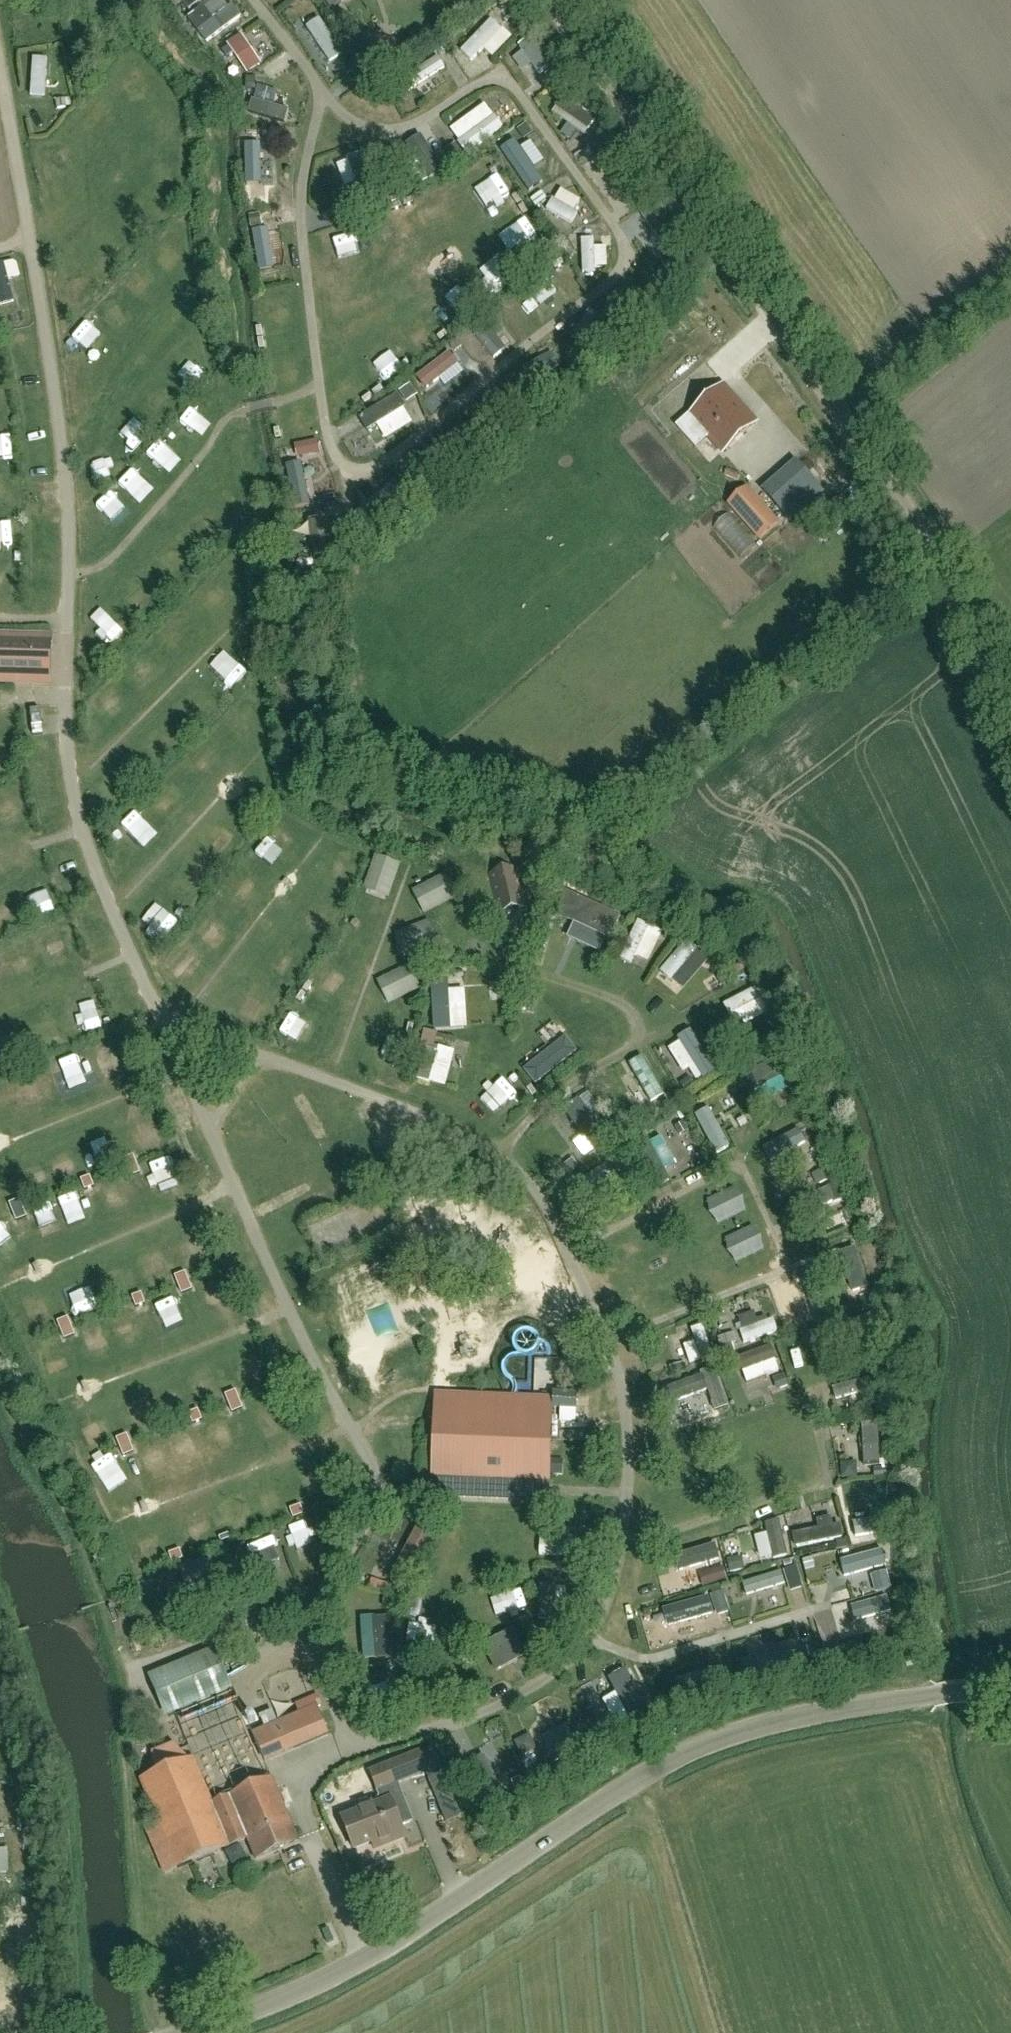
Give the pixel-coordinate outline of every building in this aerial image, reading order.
[(204,43),(238,16),(225,0),(208,0),(185,18),(204,43)] [(332,12),(349,0),(323,0),(332,12)] [(457,47),(469,60),(483,48),(490,56),(510,38),(491,17),(457,47)] [(317,18),(297,27),(323,80),(343,70),(317,18)] [(227,47),(248,78),(262,68),(241,37),(227,47)] [(530,39),(510,53),(528,80),(548,66),(530,39)] [(398,80),(406,92),(443,66),(435,54),(398,80)] [(30,95),(46,95),(46,57),(30,57),(30,95)] [(247,112),(283,123),(287,108),(272,103),(275,91),(255,85),(247,112)] [(549,111),(566,123),(556,136),(574,150),(597,119),(562,93),(549,111)] [(454,162),(501,128),(483,102),(447,128),(456,140),(444,149),(454,162)] [(412,157),(404,161),(415,184),(440,172),(422,133),(404,142),(412,157)] [(502,150),(497,142),(493,145),(498,153),(502,150)] [(245,143),(245,185),(272,185),(272,143),(245,143)] [(348,202),(378,192),(363,151),(333,162),(348,202)] [(553,189),(546,213),(574,221),(581,197),(553,189)] [(517,206),(521,204),(516,196),(512,198),(517,206)] [(524,216),(528,214),(523,206),(519,209),(524,216)] [(252,228),(255,258),(280,256),(277,225),(252,228)] [(606,266),(605,244),(594,245),(593,237),(579,237),(581,275),(594,274),(594,267),(606,266)] [(555,270),(563,265),(560,261),(552,267),(555,270)] [(0,266),(0,309),(15,305),(4,265),(0,266)] [(526,288),(539,305),(558,291),(545,274),(526,288)] [(491,297),(484,303),(487,306),(494,300),(491,297)] [(475,361),(488,359),(487,347),(498,346),(495,324),(471,327),(475,361)] [(454,325),(447,330),(450,334),(457,328),(454,325)] [(437,338),(440,342),(448,336),(445,332),(437,338)] [(524,354),(500,376),(505,382),(529,360),(524,354)] [(447,361),(425,373),(438,397),(450,391),(446,384),(456,378),(447,361)] [(505,380),(513,391),(531,379),(536,386),(544,381),(532,363),(505,380)] [(723,387),(690,417),(709,438),(723,453),(756,422),(723,387)] [(380,388),(372,393),(375,397),(382,392),(380,388)] [(364,430),(375,424),(384,439),(412,422),(395,393),(356,416),(364,430)] [(370,395),(362,401),(365,405),(372,399),(370,395)] [(284,466),(293,500),(319,492),(312,468),(299,472),(297,462),(284,466)] [(790,521),(823,493),(796,463),(764,491),(790,521)] [(746,487),(728,504),(760,541),(779,524),(746,487)] [(0,526),(0,546),(16,546),(15,526),(0,526)] [(312,556),(298,564),(304,574),(333,558),(322,540),(307,548),(312,556)] [(88,620),(111,643),(124,631),(101,607),(88,620)] [(46,678),(47,640),(0,638),(0,677),(46,678)] [(33,736),(44,735),(40,709),(30,710),(33,736)] [(133,811),(119,824),(136,842),(150,829),(133,811)] [(392,897),(398,859),(370,854),(364,892),(392,897)] [(516,868),(489,873),(498,915),(526,909),(516,868)] [(422,914),(455,897),(443,873),(410,889),(422,914)] [(620,917),(568,893),(557,916),(609,940),(620,917)] [(619,958),(630,962),(633,955),(648,961),(660,929),(634,919),(619,958)] [(430,920),(394,930),(401,956),(437,946),(430,920)] [(682,939),(659,972),(684,989),(707,956),(682,939)] [(387,1004),(420,987),(407,963),(374,980),(387,1004)] [(464,987),(447,988),(447,979),(430,980),(432,1029),(466,1028),(464,987)] [(760,984),(722,1003),(734,1029),(773,1010),(760,984)] [(98,1005),(76,1011),(81,1029),(103,1024),(98,1005)] [(548,1047),(563,1034),(552,1021),(537,1033),(548,1047)] [(421,1045),(432,1047),(436,1033),(424,1030),(421,1045)] [(563,1034),(521,1070),(534,1085),(576,1050),(563,1034)] [(705,1086),(718,1078),(692,1034),(678,1043),(705,1086)] [(454,1053),(425,1043),(414,1077),(443,1086),(454,1053)] [(653,1106),(666,1098),(643,1060),(629,1068),(653,1106)] [(746,1081),(761,1107),(789,1092),(774,1065),(746,1081)] [(680,1086),(685,1094),(696,1088),(690,1079),(680,1086)] [(561,1108),(580,1136),(572,1142),(583,1158),(608,1140),(590,1114),(599,1109),(586,1091),(561,1108)] [(714,1154),(729,1146),(708,1106),(694,1113),(714,1154)] [(797,1132),(763,1146),(769,1158),(802,1144),(797,1132)] [(653,1186),(669,1180),(664,1168),(673,1165),(661,1135),(647,1141),(645,1135),(635,1139),(653,1186)] [(133,1158),(123,1162),(130,1179),(140,1175),(133,1158)] [(158,1185),(178,1177),(170,1158),(150,1166),(158,1185)] [(611,1158),(576,1182),(585,1195),(590,1191),(599,1204),(622,1189),(613,1175),(620,1170),(611,1158)] [(704,1201),(716,1224),(747,1209),(735,1185),(704,1201)] [(795,1216),(834,1199),(828,1186),(789,1202),(795,1216)] [(18,1204),(9,1208),(15,1225),(25,1221),(18,1204)] [(723,1236),(731,1261),(763,1251),(755,1226),(723,1236)] [(837,1252),(851,1294),(868,1288),(854,1246),(837,1252)] [(185,1276),(175,1280),(182,1297),(192,1293),(185,1276)] [(772,1318),(757,1323),(753,1310),(735,1316),(744,1342),(776,1330),(772,1318)] [(68,1322),(58,1326),(65,1343),(75,1339),(68,1322)] [(702,1324),(689,1328),(694,1340),(682,1344),(690,1366),(714,1357),(702,1324)] [(717,1337),(723,1354),(738,1349),(732,1332),(717,1337)] [(772,1351),(737,1364),(742,1377),(777,1364),(772,1351)] [(693,1412),(720,1407),(716,1385),(704,1387),(702,1375),(687,1378),(693,1412)] [(431,1474),(431,1497),(549,1501),(550,1485),(550,1478),(552,1408),(561,1408),(560,1423),(574,1424),(575,1408),(576,1394),(553,1393),(553,1395),(435,1391),(431,1474)] [(235,1395),(226,1399),(232,1416),(242,1412),(235,1395)] [(881,1476),(879,1422),(859,1422),(859,1435),(847,1436),(848,1456),(840,1456),(841,1478),(881,1476)] [(126,1440),(116,1444),(123,1461),(133,1457),(126,1440)] [(90,1465),(103,1485),(123,1472),(111,1452),(90,1465)] [(855,1536),(889,1530),(886,1515),(852,1521),(855,1536)] [(408,1585),(430,1527),(400,1516),(378,1573),(408,1585)] [(816,1528),(791,1532),(793,1545),(843,1537),(840,1523),(830,1525),(829,1516),(815,1518),(816,1528)] [(289,1524),(294,1547),(313,1543),(308,1520),(289,1524)] [(765,1529),(774,1565),(788,1561),(779,1525),(765,1529)] [(582,1555),(583,1531),(574,1531),(574,1532),(564,1532),(564,1540),(538,1540),(538,1554),(582,1555)] [(272,1536),(247,1545),(255,1567),(280,1559),(272,1536)] [(675,1561),(680,1577),(720,1565),(716,1550),(675,1561)] [(842,1566),(846,1581),(887,1571),(883,1556),(842,1566)] [(728,1564),(731,1576),(745,1572),(742,1561),(728,1564)] [(700,1576),(704,1590),(727,1583),(723,1570),(700,1576)] [(785,1574),(790,1595),(804,1592),(799,1571),(785,1574)] [(566,1620),(567,1577),(538,1576),(537,1619),(566,1620)] [(744,1586),(748,1599),(785,1589),(781,1577),(744,1586)] [(872,1580),(876,1598),(892,1594),(888,1577),(872,1580)] [(525,1590),(505,1594),(508,1611),(528,1607),(525,1590)] [(712,1598),(718,1620),(731,1616),(724,1595),(712,1598)] [(664,1615),(668,1632),(714,1619),(709,1602),(664,1615)] [(392,1657),(390,1615),(359,1616),(361,1659),(392,1657)] [(408,1615),(408,1642),(428,1642),(429,1616),(408,1615)] [(842,1635),(847,1651),(896,1638),(892,1620),(842,1635)] [(482,1643),(495,1669),(527,1653),(514,1627),(482,1643)] [(233,1691),(215,1648),(148,1676),(165,1719),(233,1691)] [(782,1648),(742,1658),(746,1674),(786,1664),(782,1648)] [(723,1669),(674,1677),(676,1692),(725,1684),(723,1669)] [(625,1675),(609,1684),(632,1725),(647,1715),(625,1675)] [(253,1735),(264,1761),(294,1749),(283,1723),(253,1735)] [(537,1753),(543,1767),(585,1749),(579,1735),(537,1753)] [(379,1796),(376,1804),(342,1818),(355,1849),(381,1838),(384,1845),(405,1836),(401,1824),(412,1819),(397,1782),(425,1770),(431,1783),(445,1777),(432,1745),(369,1771),(379,1796)] [(470,1759),(485,1803),(500,1798),(485,1754),(470,1759)] [(166,1875),(193,1863),(247,1839),(257,1860),(300,1842),(272,1778),(213,1804),(193,1758),(139,1781),(158,1824),(146,1830),(166,1875)] [(8,1874),(8,1854),(0,1854),(0,1874),(8,1874)]
